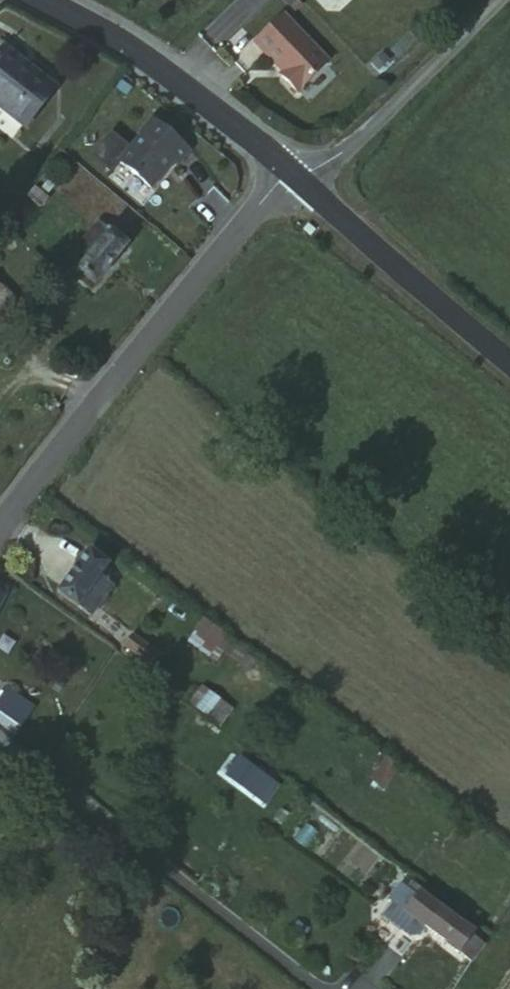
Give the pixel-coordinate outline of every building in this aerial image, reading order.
[(267,30),(239,57),(270,88),(267,91),(283,109),(314,79),(267,30)] [(0,56),(0,118),(13,130),(43,92),(0,56)] [(117,161),(154,194),(191,152),(154,119),(117,161)] [(76,295),(110,253),(94,239),(83,253),(76,247),(64,262),(60,258),(48,273),(76,295)] [(92,575),(72,560),(40,602),(72,626),(98,593),(86,583),(92,575)] [(240,667),(251,649),(203,621),(192,638),(240,667)] [(220,727),(233,711),(202,686),(189,703),(220,727)] [(8,687),(0,698),(0,722),(13,733),(32,707),(8,687)] [(265,796),(244,781),(231,801),(250,817),(265,796)] [(456,971),(467,954),(439,931),(441,928),(395,892),(379,912),(386,919),(376,934),(400,951),(411,950),(417,942),(456,971)]
